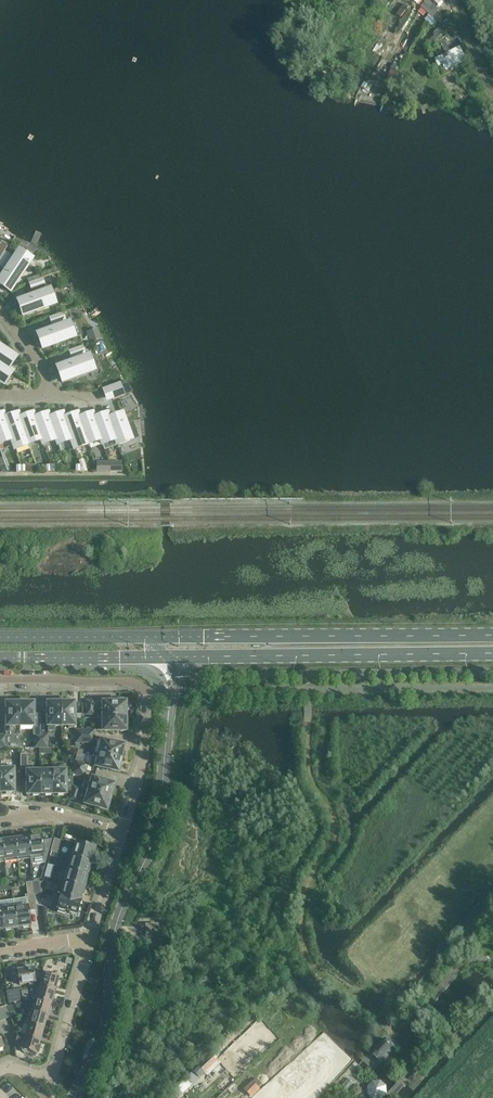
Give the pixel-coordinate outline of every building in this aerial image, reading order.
[(428,0),(422,7),(432,17),(439,10),(428,0)] [(461,36),(458,28),(452,30),(455,39),(461,36)] [(432,49),(447,35),(442,29),(439,32),(438,30),(434,33),(436,35),(427,43),(432,49)] [(467,60),(460,46),(435,59),(439,66),(443,64),(447,71),(467,60)] [(415,84),(420,75),(415,72),(410,81),(411,81),(405,91),(409,93),(415,84)] [(476,97),(461,84),(458,89),(462,92),(459,96),(464,101),(468,96),(473,100),(476,97)] [(417,95),(422,89),(419,86),(414,92),(417,95)] [(10,292),(32,260),(19,251),(0,280),(3,282),(1,286),(10,292)] [(5,252),(0,259),(0,266),(3,269),(12,256),(5,252)] [(46,285),(43,278),(29,283),(31,291),(46,285)] [(23,316),(55,304),(50,290),(22,301),(23,304),(19,306),(23,316)] [(63,312),(49,318),(52,325),(66,320),(63,312)] [(43,349),(75,337),(70,323),(41,334),(43,337),(39,339),(43,349)] [(86,353),(83,346),(69,351),(72,359),(86,353)] [(9,370),(12,365),(8,362),(12,356),(0,348),(0,365),(9,370)] [(62,382),(94,370),(89,356),(61,367),(62,370),(59,372),(62,382)] [(0,365),(0,382),(1,383),(5,376),(9,379),(13,373),(0,365)] [(120,382),(102,389),(105,397),(114,393),(119,397),(125,395),(120,382)] [(30,445),(19,419),(19,418),(15,420),(14,416),(4,419),(12,441),(15,450),(30,445)] [(44,445),(34,419),(34,418),(30,420),(29,416),(19,419),(30,445),(32,449),(44,445)] [(56,440),(49,419),(49,418),(45,420),(44,416),(34,419),(44,445),(56,440)] [(71,441),(64,419),(64,418),(60,420),(59,416),(49,419),(56,440),(58,445),(71,441)] [(79,419),(78,418),(75,420),(74,416),(64,419),(71,441),(75,450),(88,445),(79,419)] [(101,441),(94,419),(93,418),(90,420),(89,416),(79,419),(88,445),(101,441)] [(116,441),(109,419),(108,418),(104,420),(104,416),(94,419),(101,441),(103,446),(116,441)] [(109,419),(116,441),(118,446),(132,440),(124,419),(123,419),(123,418),(119,420),(118,416),(109,419)] [(4,419),(4,418),(0,420),(0,418),(0,445),(12,441),(4,419)] [(128,718),(128,711),(126,711),(126,701),(124,699),(120,699),(118,701),(110,701),(110,703),(94,703),(94,701),(87,702),(87,716),(95,716),(95,710),(101,710),(101,718),(128,718)] [(5,725),(5,733),(5,734),(0,734),(0,749),(7,749),(7,748),(20,748),(20,735),(13,735),(13,733),(14,733),(14,728),(20,728),(20,702),(13,702),(12,704),(7,704),(7,725),(5,725)] [(20,728),(33,728),(33,703),(27,703),(27,702),(20,702),(20,728)] [(48,728),(61,728),(61,702),(54,702),(53,703),(47,703),(48,728)] [(61,702),(61,728),(68,728),(75,728),(74,703),(68,703),(68,702),(61,702)] [(126,731),(126,724),(128,724),(128,718),(101,718),(101,725),(97,725),(97,731),(101,731),(126,731)] [(122,759),(124,752),(123,751),(124,746),(100,740),(97,754),(122,759)] [(85,761),(87,749),(78,748),(76,759),(85,761)] [(121,766),(122,759),(97,754),(94,767),(118,772),(120,766),(121,766)] [(72,768),(87,771),(89,764),(74,760),(72,768)] [(72,792),(72,777),(66,777),(65,766),(53,766),(53,770),(53,779),(50,781),(50,783),(53,785),(53,795),(66,795),(66,790),(72,792)] [(1,793),(14,793),(14,788),(20,788),(20,776),(15,776),(15,768),(1,768),(1,779),(0,779),(0,785),(1,785),(1,793)] [(85,778),(87,771),(72,768),(71,774),(85,778)] [(36,780),(40,779),(40,770),(27,770),(27,795),(40,795),(40,786),(37,784),(36,780)] [(40,795),(53,795),(53,785),(50,783),(50,781),(53,779),(53,770),(40,770),(40,779),(36,780),(37,784),(40,786),(40,795)] [(87,791),(112,798),(114,792),(113,791),(114,785),(91,778),(87,791)] [(76,801),(80,788),(73,786),(72,792),(69,799),(76,801)] [(110,805),(112,798),(87,791),(83,804),(107,811),(108,805),(110,805)] [(27,838),(30,859),(43,857),(43,856),(44,856),(41,836),(39,837),(38,835),(34,836),(33,838),(27,838)] [(30,859),(27,838),(26,837),(21,837),(19,839),(14,840),(17,861),(30,859)] [(62,854),(66,840),(61,838),(61,840),(54,838),(50,852),(51,852),(58,854),(58,853),(62,854)] [(17,861),(14,840),(12,839),(8,839),(7,841),(1,842),(3,862),(17,861)] [(70,857),(91,863),(93,862),(94,858),(93,856),(95,848),(88,846),(87,847),(74,843),(70,857)] [(89,869),(91,863),(70,857),(66,870),(87,876),(89,874),(91,870),(89,869)] [(87,877),(87,876),(66,870),(63,883),(84,889),(85,884),(87,883),(88,879),(87,877)] [(34,895),(41,894),(40,881),(33,882),(34,895)] [(28,927),(29,925),(30,925),(28,911),(36,910),(34,895),(33,882),(26,883),(27,896),(26,896),(27,905),(14,907),(17,927),(22,926),(23,928),(28,927)] [(85,891),(84,889),(63,883),(60,893),(53,891),(53,893),(80,901),(81,896),(84,895),(85,891)] [(81,901),(80,901),(53,893),(50,903),(57,905),(56,910),(58,910),(57,912),(65,914),(65,911),(77,914),(80,913),(80,909),(79,906),(81,901)] [(6,930),(11,930),(12,928),(17,927),(14,907),(2,908),(4,929),(6,930)] [(146,937),(158,937),(158,925),(146,925),(146,937)] [(40,981),(42,973),(37,974),(36,973),(34,974),(33,968),(32,969),(31,967),(26,968),(26,969),(17,971),(20,985),(29,984),(29,985),(35,985),(35,983),(36,983),(36,982),(40,981)] [(39,987),(54,992),(58,978),(58,976),(51,974),(50,976),(42,973),(40,981),(39,987)] [(51,1004),(54,992),(39,987),(35,999),(51,1004)] [(13,990),(15,1003),(22,1001),(20,989),(13,990)] [(8,1004),(15,1003),(13,990),(6,991),(8,1004)] [(51,1004),(35,999),(31,998),(28,1010),(32,1011),(47,1016),(51,1004)] [(8,1012),(6,1006),(0,1008),(0,1009),(5,1020),(11,1017),(8,1012)] [(47,1016),(32,1011),(28,1010),(26,1015),(30,1017),(28,1024),(44,1028),(47,1016)] [(41,1040),(44,1028),(28,1024),(24,1036),(41,1040)] [(41,1040),(24,1036),(18,1034),(15,1042),(23,1045),(21,1050),(22,1050),(22,1051),(28,1053),(28,1052),(36,1054),(37,1053),(38,1054),(40,1047),(39,1047),(41,1040)] [(386,1040),(377,1049),(386,1057),(395,1047),(386,1040)] [(205,1070),(209,1073),(219,1063),(212,1055),(190,1078),(194,1082),(205,1070)] [(250,1095),(257,1088),(251,1082),(244,1089),(250,1095)]
